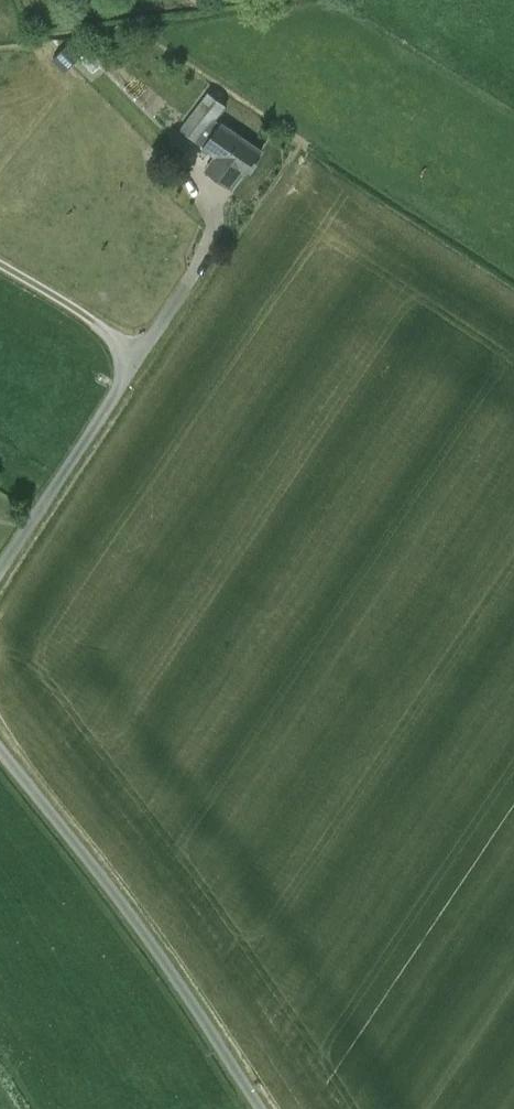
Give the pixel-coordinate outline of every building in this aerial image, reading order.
[(52,60),(64,73),(86,52),(73,39),(52,60)] [(217,156),(242,174),(243,175),(261,151),(217,119),(227,106),(209,93),(180,129),(217,156)] [(232,188),(242,174),(217,156),(207,170),(232,188)]
